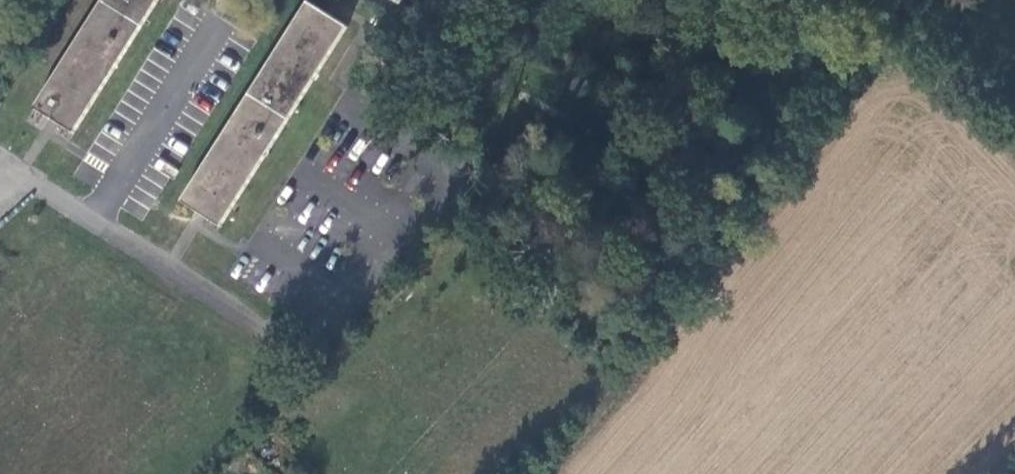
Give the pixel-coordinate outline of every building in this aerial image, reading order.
[(36,111),(75,135),(161,0),(106,0),(36,111)] [(348,30),(309,5),(182,203),(221,228),(348,30)]
